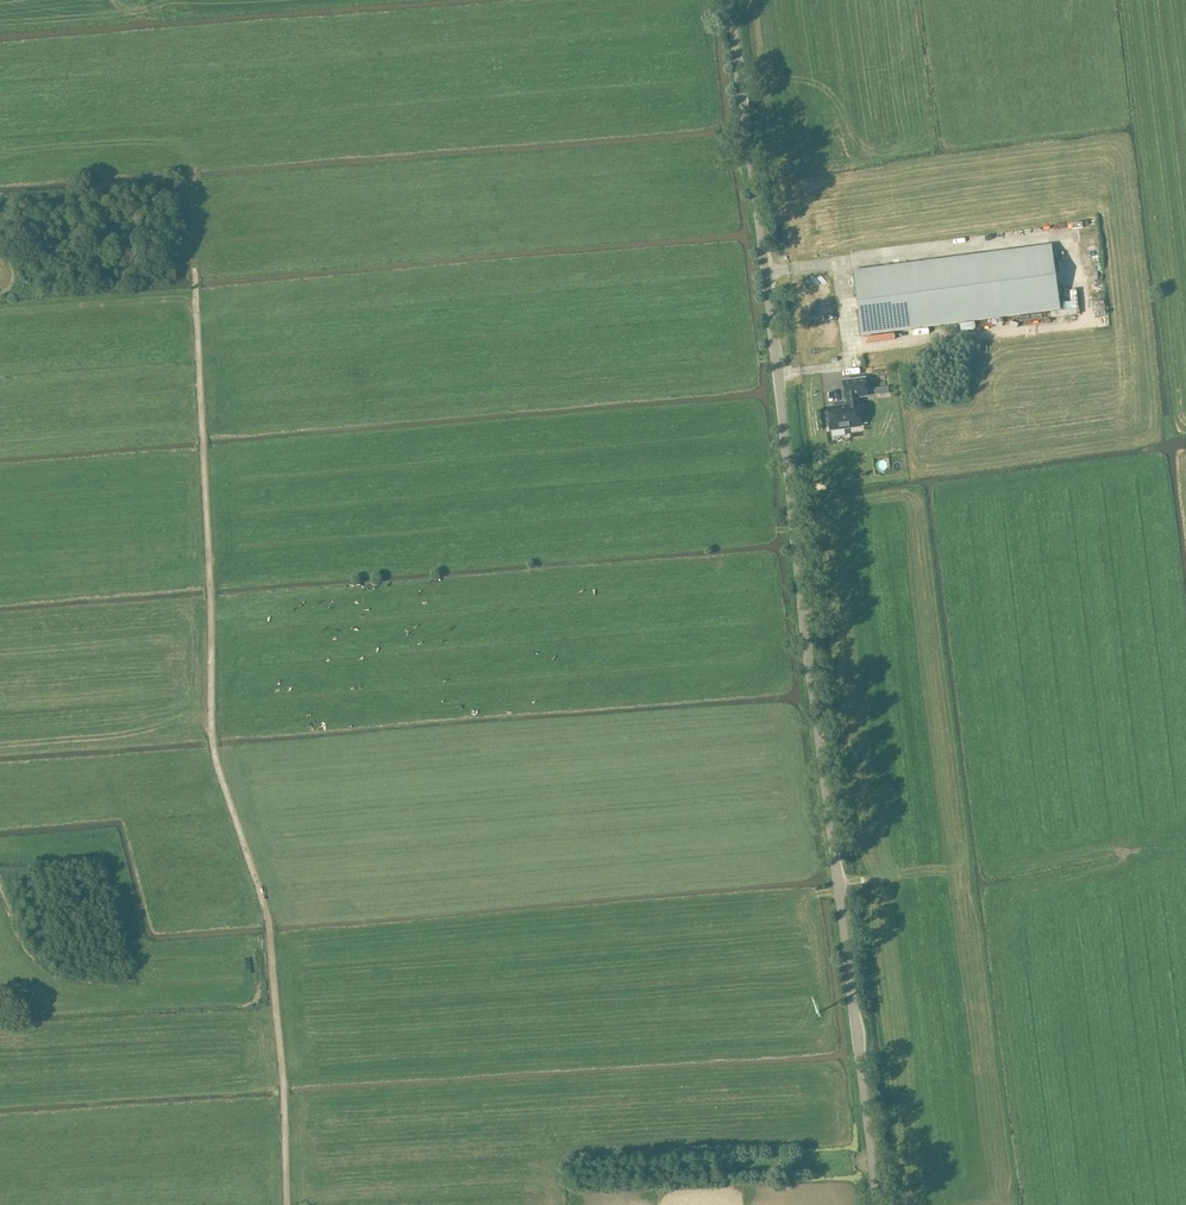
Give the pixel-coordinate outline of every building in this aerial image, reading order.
[(855,271),(863,335),(1059,310),(1051,245),(855,271)] [(1080,307),(1077,290),(1068,291),(1070,308),(1080,307)] [(847,398),(848,406),(828,409),(831,430),(861,426),(858,405),(856,405),(855,397),(867,396),(865,379),(844,382),(846,398),(847,398)] [(873,388),(874,395),(888,393),(887,386),(873,388)]
